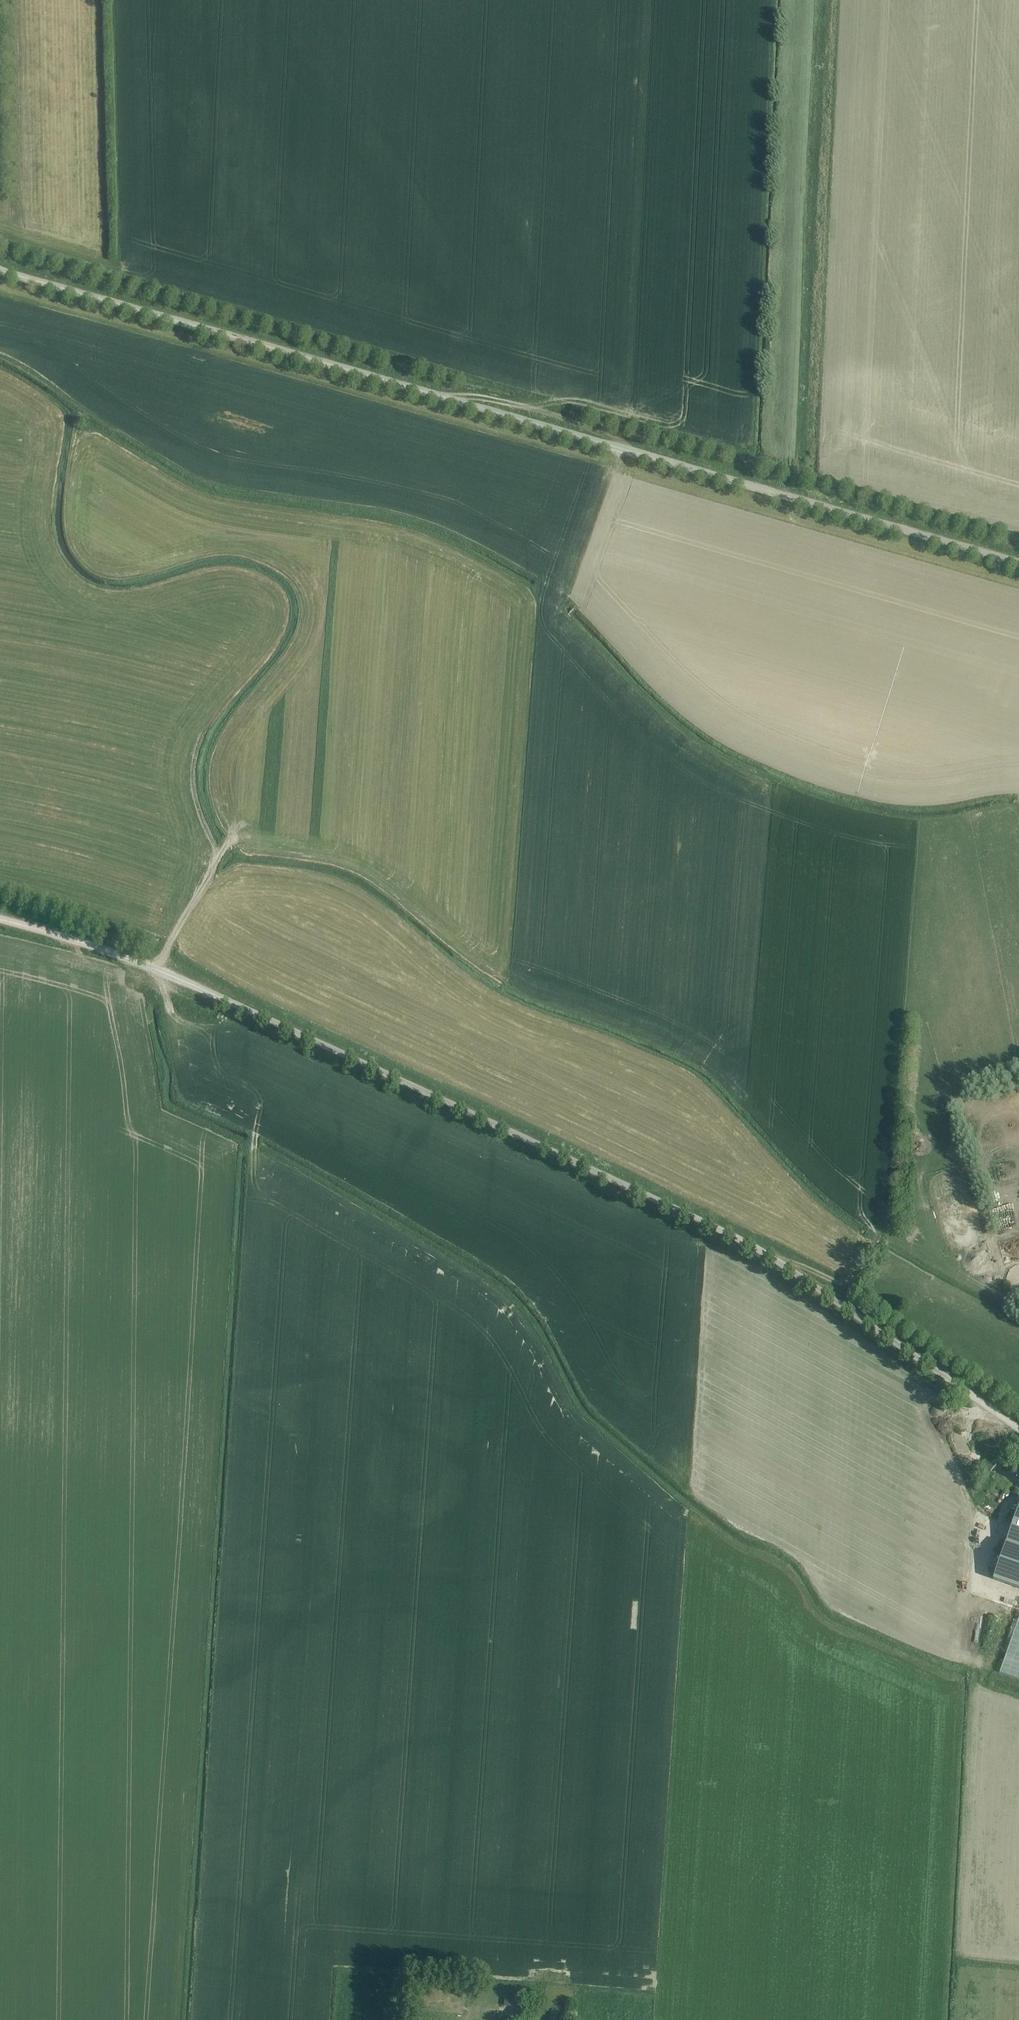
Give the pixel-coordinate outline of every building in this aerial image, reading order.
[(992,1276),(997,1284),(1006,1278),(1001,1270),(992,1276)] [(976,1577),(1018,1592),(1018,1511),(999,1504),(976,1577)] [(1018,1681),(1018,1620),(1017,1628),(1014,1638),(1011,1647),(1008,1657),(1007,1657),(1005,1666),(1003,1665),(1000,1676),(1018,1681)] [(516,2007),(517,1999),(505,1999),(505,2007),(516,2007)] [(559,2011),(551,2010),(550,2019),(563,2019),(563,2016),(559,2016),(559,2011)]
